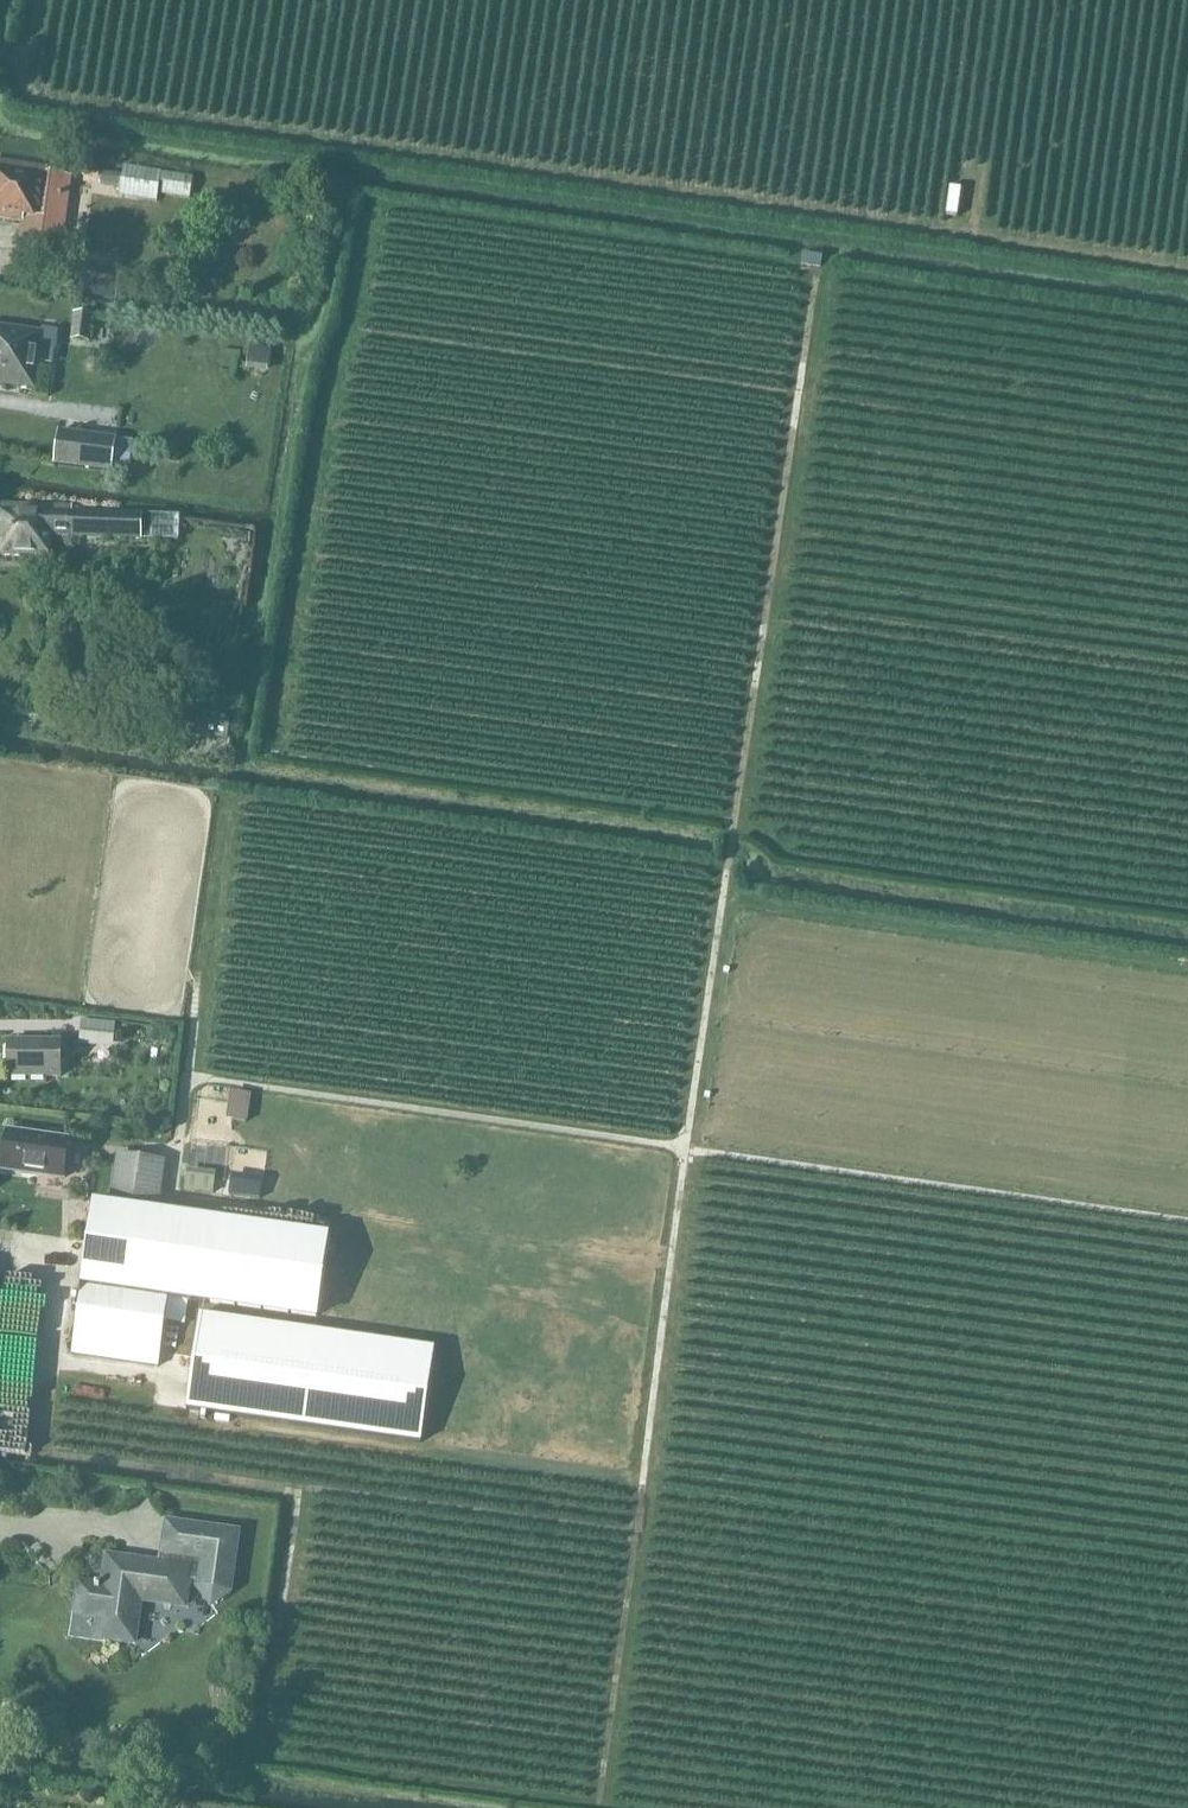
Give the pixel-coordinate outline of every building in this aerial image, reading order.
[(21,240),(60,246),(71,176),(47,172),(48,166),(0,159),(0,215),(24,218),(21,240)] [(124,165),(119,195),(157,201),(159,193),(190,198),(193,177),(124,165)] [(949,183),(946,211),(959,213),(962,184),(949,183)] [(73,339),(90,341),(93,313),(76,311),(73,339)] [(53,332),(0,325),(0,383),(36,388),(42,348),(51,349),(53,332)] [(110,471),(115,439),(77,433),(72,466),(110,471)] [(52,557),(52,536),(143,539),(143,515),(143,512),(73,510),(74,505),(0,503),(0,555),(52,557)] [(152,515),(143,515),(143,539),(152,539),(152,515)] [(203,736),(232,741),(236,709),(208,705),(203,736)] [(80,1043),(94,1045),(95,1036),(114,1038),(116,1023),(82,1020),(80,1043)] [(9,1075),(60,1076),(61,1042),(9,1041),(9,1075)] [(3,1169),(64,1178),(69,1140),(8,1131),(3,1169)] [(186,1158),(220,1160),(221,1142),(187,1140),(186,1158)] [(159,1203),(165,1160),(122,1154),(116,1197),(159,1203)] [(93,1201),(74,1338),(162,1351),(166,1323),(184,1325),(188,1301),(320,1320),(328,1257),(211,1242),(214,1219),(93,1201)] [(15,1230),(13,1241),(40,1246),(42,1235),(15,1230)] [(0,1302),(0,1311),(1,1326),(10,1325),(10,1341),(62,1338),(58,1265),(14,1268),(16,1301),(0,1302)] [(201,1315),(188,1409),(423,1442),(436,1348),(201,1315)] [(96,1636),(135,1641),(140,1599),(155,1601),(185,1605),(188,1575),(200,1578),(200,1587),(212,1604),(230,1591),(239,1532),(168,1521),(162,1564),(108,1557),(104,1587),(80,1584),(76,1612),(99,1615),(96,1636)]
